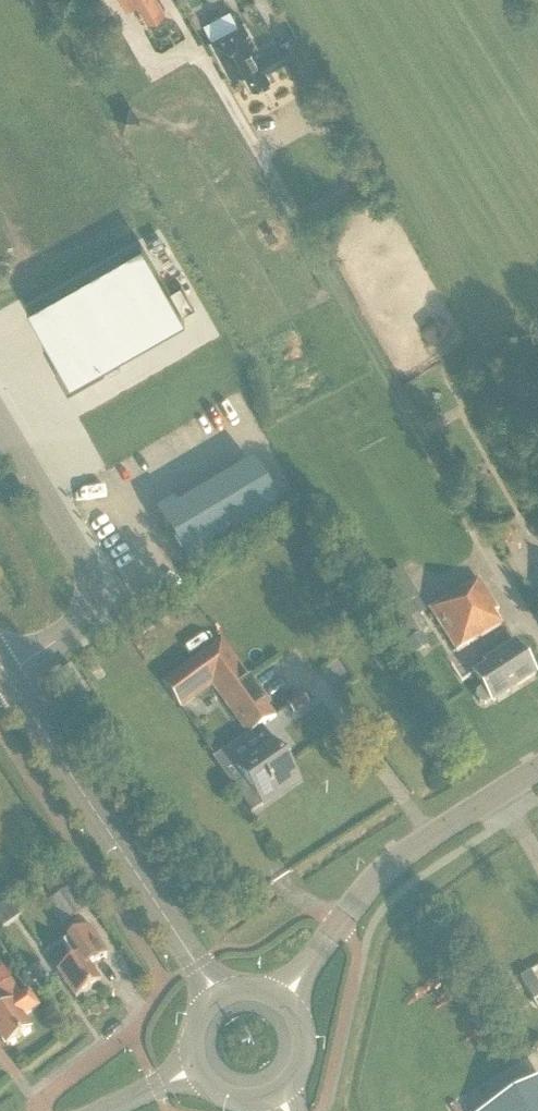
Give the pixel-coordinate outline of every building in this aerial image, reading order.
[(124,11),(131,6),(128,0),(118,0),(124,11)] [(131,6),(136,4),(147,24),(164,14),(157,0),(128,0),(131,6)] [(233,11),(205,26),(213,40),(212,41),(230,75),(241,69),(252,90),(271,80),(267,73),(289,62),(302,85),(317,77),(296,38),(280,46),(281,47),(263,58),(244,24),(241,26),(233,11)] [(140,243),(26,308),(56,360),(60,368),(56,371),(55,371),(67,393),(104,372),(101,367),(184,319),(140,243)] [(175,503),(157,514),(161,519),(188,564),(281,509),(254,463),(178,509),(175,503)] [(246,530),(236,536),(241,545),(251,538),(246,530)] [(418,635),(427,630),(412,604),(418,600),(400,569),(371,586),(410,652),(423,644),(418,635)] [(457,652),(500,624),(493,613),(497,611),(476,579),(429,610),(457,652)] [(241,671),(223,645),(218,639),(213,643),(215,646),(206,653),(205,651),(161,682),(181,710),(210,688),(214,693),(241,728),(248,738),(252,735),(259,744),(231,766),(245,784),(235,792),(253,816),(300,779),(261,728),(276,717),(241,671)] [(475,672),(484,687),(477,692),(476,697),(480,704),(486,706),(537,674),(514,639),(483,659),(486,664),(475,672)] [(293,716),(309,706),(301,695),(286,705),(293,716)] [(43,884),(54,899),(50,902),(65,924),(85,910),(78,900),(81,898),(73,887),(68,890),(57,875),(43,884)] [(11,901),(0,909),(0,923),(6,931),(24,919),(11,901)] [(76,998),(101,982),(90,965),(109,953),(90,925),(65,942),(76,958),(58,970),(76,998)] [(5,1006),(0,1010),(0,1035),(7,1046),(32,1029),(24,1017),(40,1006),(29,989),(22,994),(3,966),(0,968),(0,998),(5,1006)] [(534,996),(524,1003),(530,1014),(537,1009),(537,1002),(534,996)] [(486,1110),(537,1110),(537,1081),(486,1110)]
